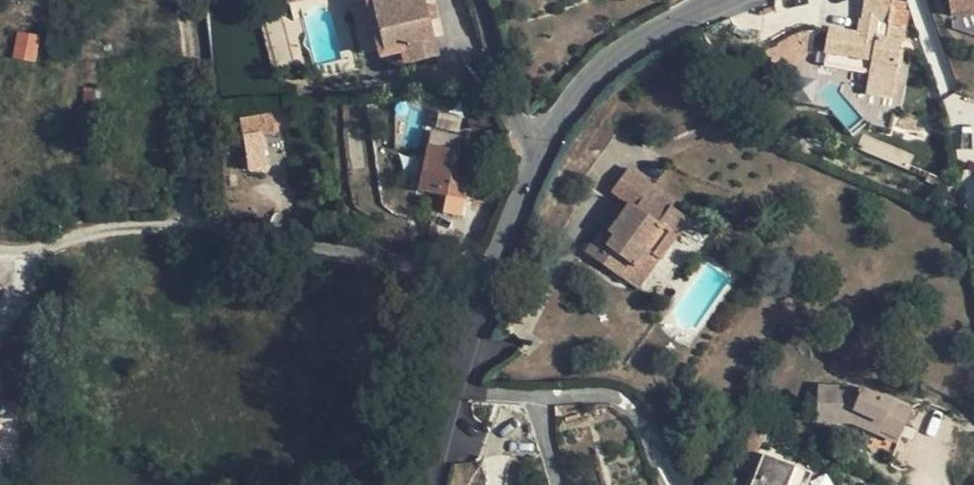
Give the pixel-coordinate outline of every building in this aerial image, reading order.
[(386,48),(373,0),(363,0),(375,51),(386,48)] [(426,0),(373,0),(386,48),(407,44),(412,61),(440,55),(435,36),(426,0)] [(435,36),(445,34),(436,0),(426,0),(435,36)] [(951,18),(973,14),(973,0),(947,0),(951,18)] [(858,35),(829,31),(825,56),(852,60),(851,71),(867,74),(865,94),(892,98),(906,14),(902,13),(903,4),(890,1),(889,8),(863,3),(858,35)] [(38,35),(18,31),(14,56),(34,60),(38,35)] [(823,66),(851,71),(852,60),(825,56),(823,66)] [(491,97),(469,102),(464,126),(470,125),(472,129),(498,123),(491,97)] [(458,128),(464,126),(469,102),(453,106),(458,128)] [(432,106),(418,106),(418,123),(432,122),(432,106)] [(238,112),(229,112),(230,123),(239,123),(238,112)] [(919,117),(903,115),(900,130),(917,132),(919,117)] [(459,150),(462,136),(432,130),(429,143),(459,150)] [(267,168),(263,132),(244,135),(248,170),(267,168)] [(444,194),(447,195),(455,158),(458,159),(459,150),(429,143),(421,189),(444,194)] [(473,162),(458,159),(455,158),(447,195),(465,199),(473,162)] [(585,254),(619,278),(630,264),(637,269),(648,253),(657,260),(687,220),(671,208),(674,204),(628,170),(613,189),(626,199),(631,202),(608,233),(602,231),(585,254)] [(937,181),(927,176),(924,183),(934,188),(937,181)] [(447,195),(445,209),(462,213),(465,199),(447,195)] [(626,199),(602,231),(608,233),(631,202),(626,199)] [(636,290),(657,260),(648,253),(637,269),(630,264),(619,278),(636,290)] [(857,391),(818,388),(816,423),(853,425),(898,443),(911,412),(857,391)] [(751,425),(746,439),(758,444),(762,445),(767,431),(751,425)] [(746,475),(758,444),(746,439),(735,470),(746,475)] [(763,455),(751,484),(807,484),(812,475),(763,455)]
